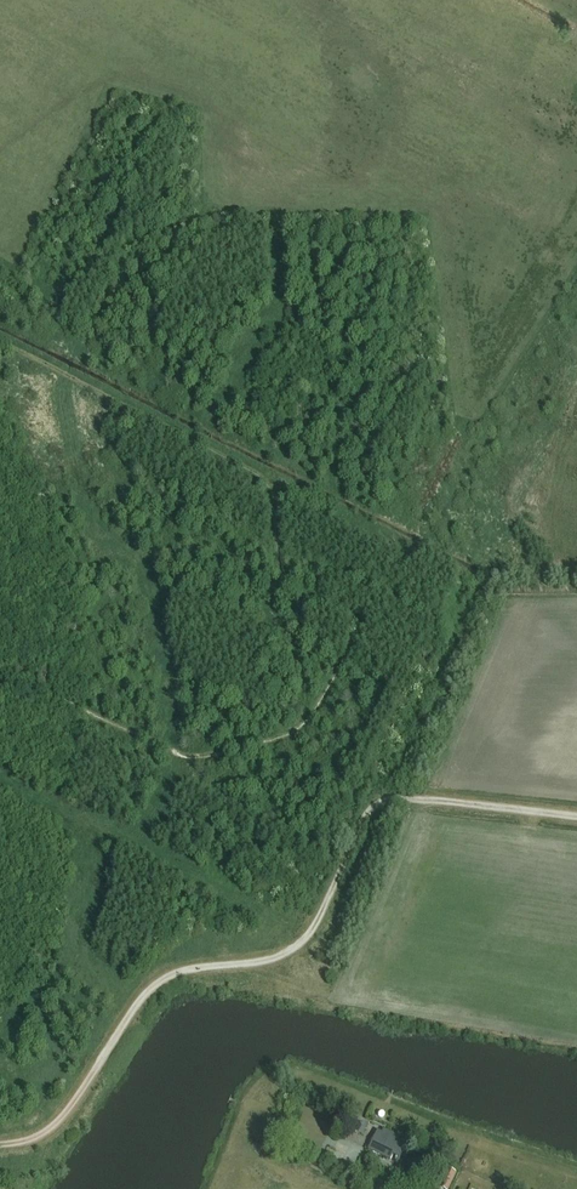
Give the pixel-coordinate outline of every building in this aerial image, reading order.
[(369,1124),(353,1116),(347,1127),(363,1135),(369,1124)] [(405,1157),(409,1149),(405,1148),(408,1142),(399,1138),(399,1137),(384,1129),(382,1133),(378,1131),(369,1149),(390,1160),(394,1152),(402,1156),(402,1155),(405,1157)] [(281,1135),(272,1135),(273,1145),(281,1145),(281,1135)] [(441,1188),(444,1188),(447,1188),(455,1173),(450,1170),(441,1188)]
